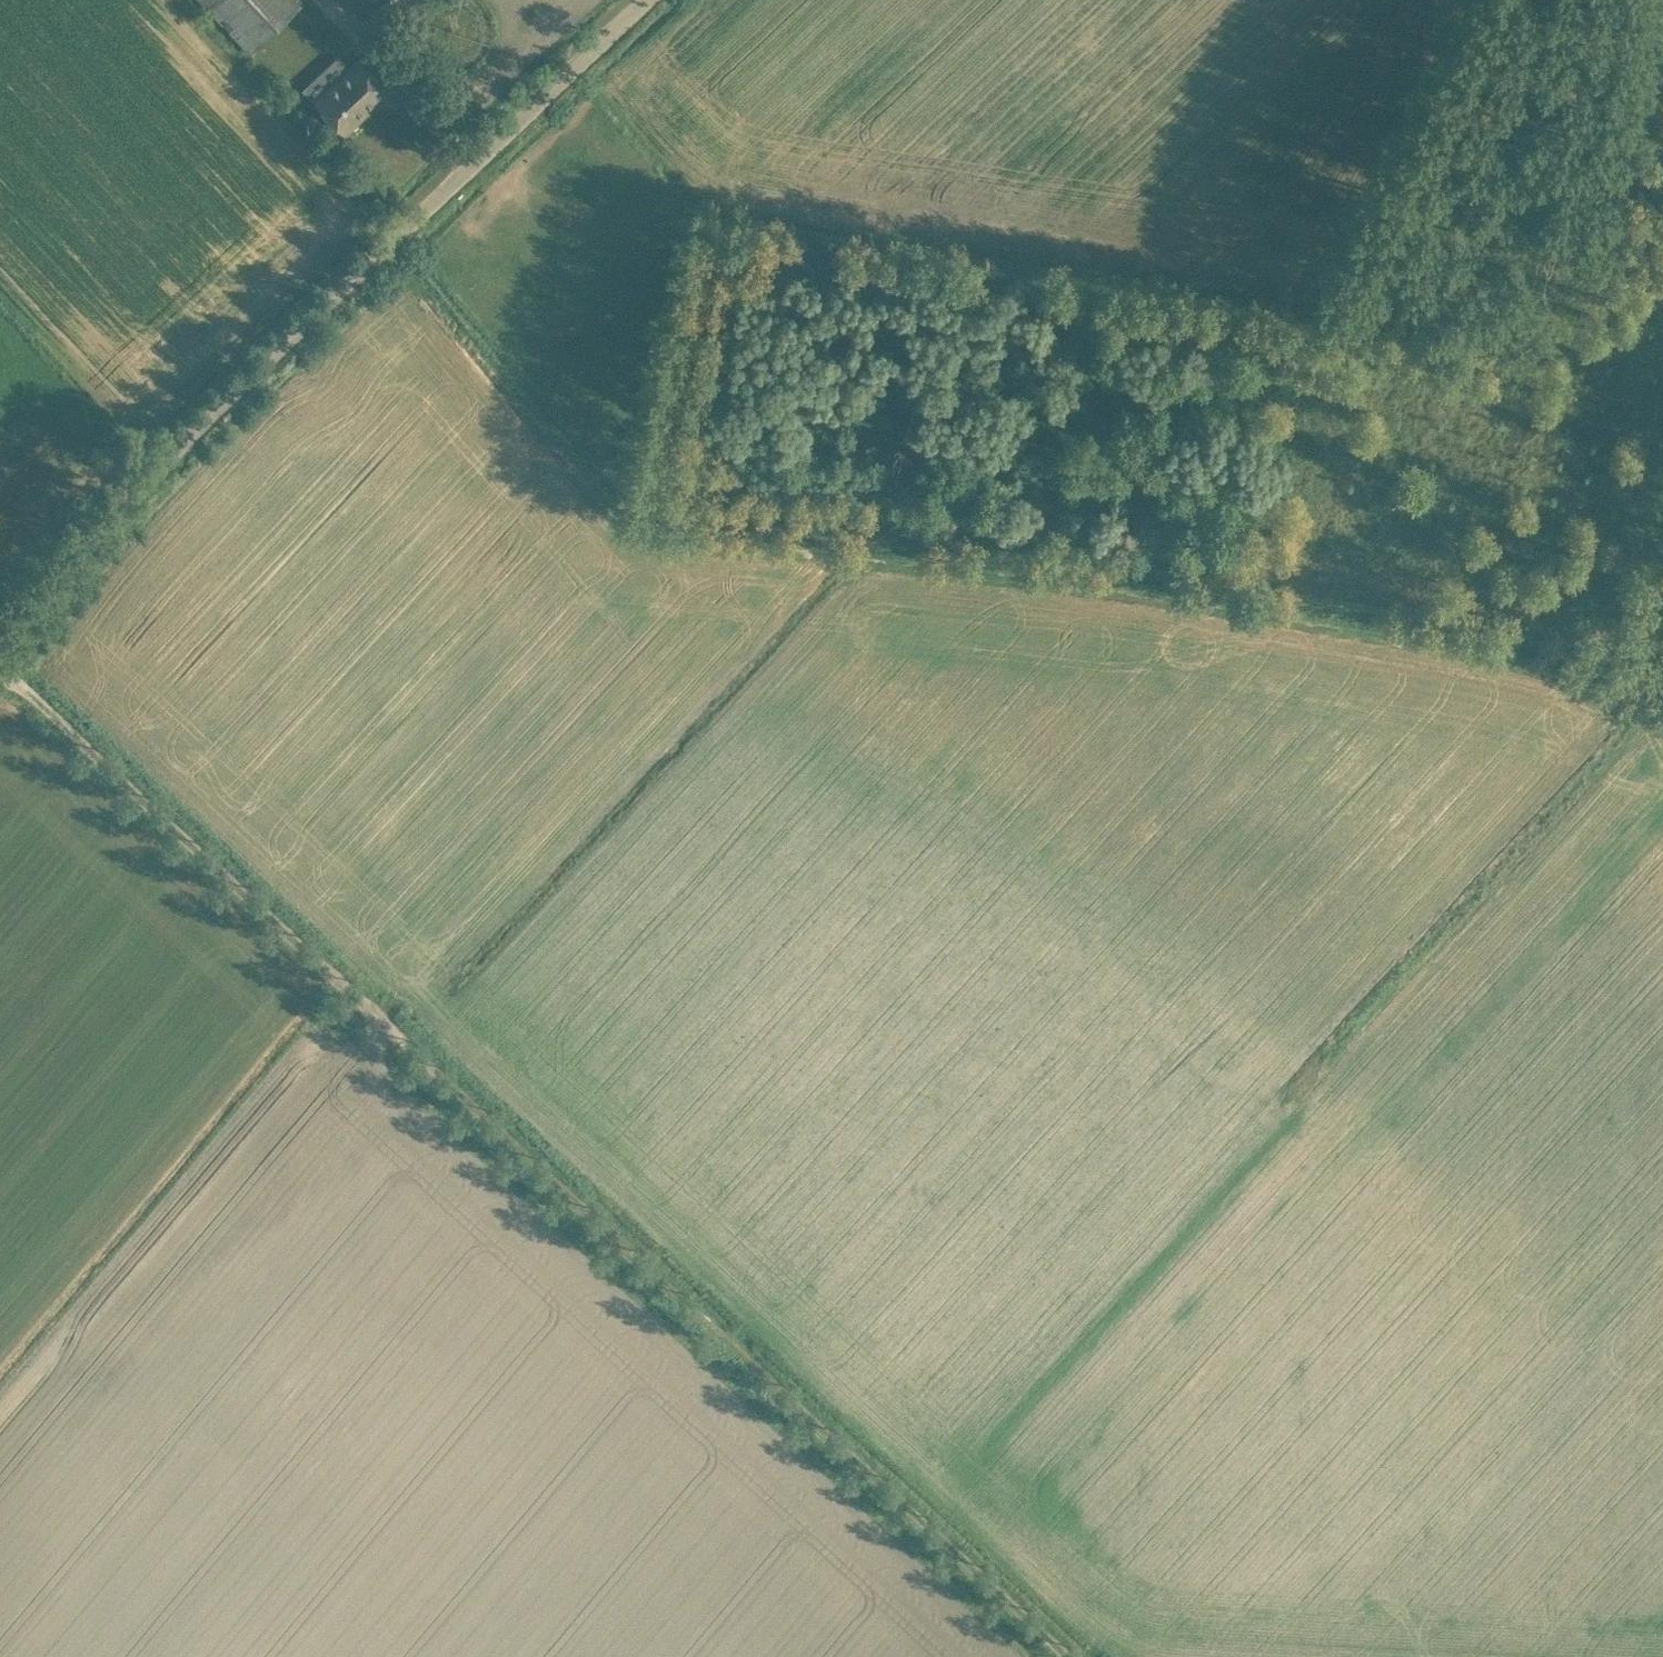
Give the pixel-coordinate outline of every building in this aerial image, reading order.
[(300,0),(201,0),(248,51),(301,1),(300,0)] [(348,0),(364,17),(381,0),(348,0)] [(314,101),(328,117),(343,133),(358,119),(355,115),(385,87),(359,59),(314,101)]
